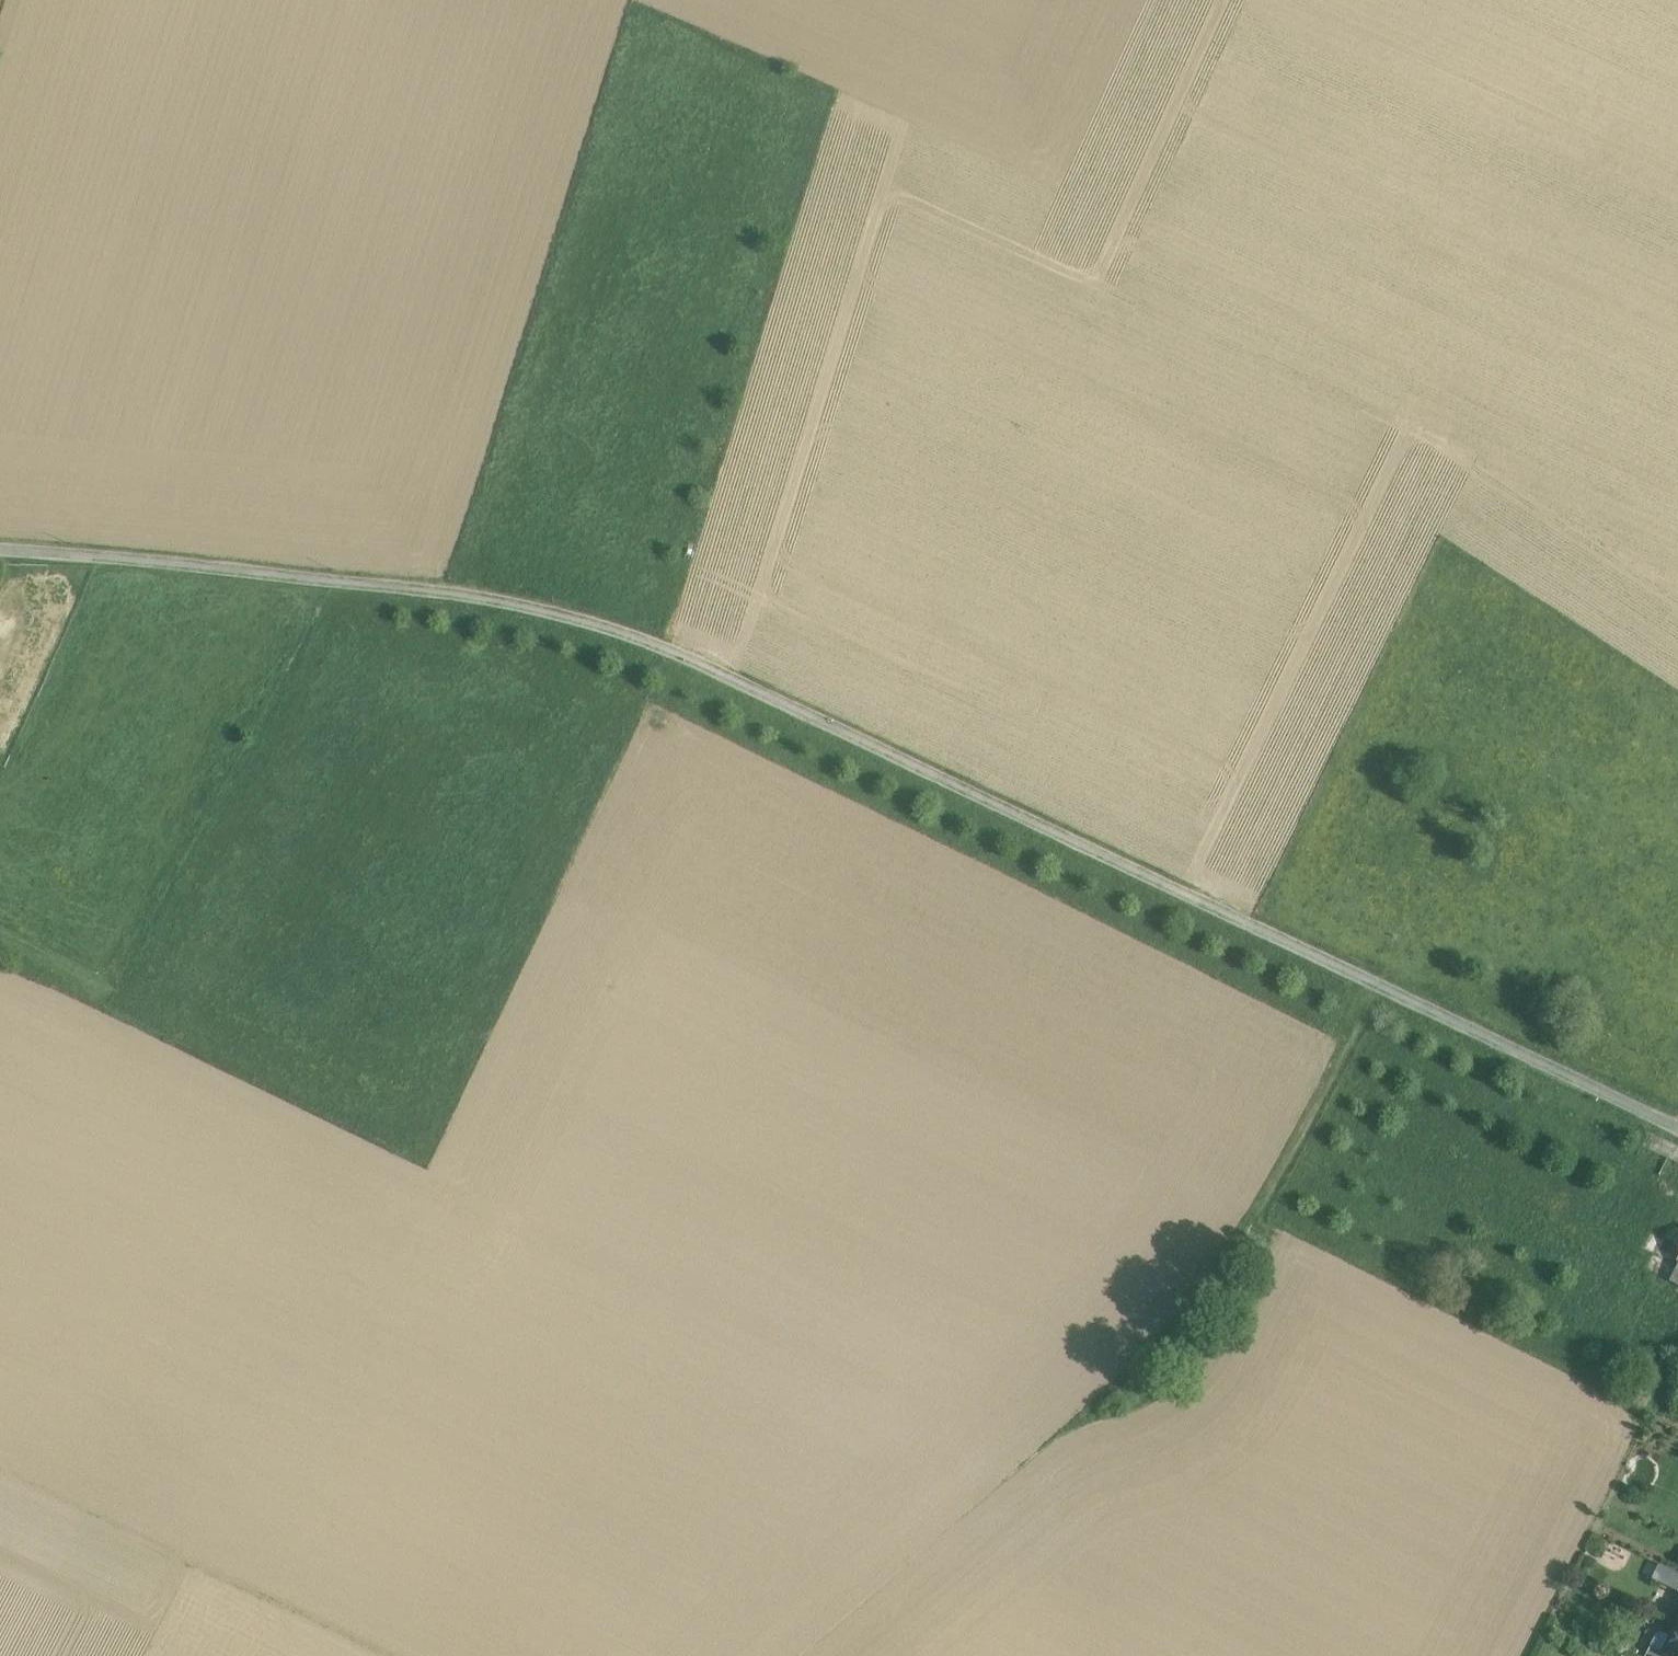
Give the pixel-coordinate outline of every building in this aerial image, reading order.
[(1670,1281),(1677,1285),(1677,1265),(1670,1281)] [(1677,1626),(1671,1639),(1661,1634),(1656,1635),(1650,1647),(1664,1654),(1663,1655),(1665,1655),(1677,1655),(1677,1627),(1677,1626)] [(1663,1655),(1664,1654),(1650,1647),(1646,1655),(1665,1655),(1663,1655)]
